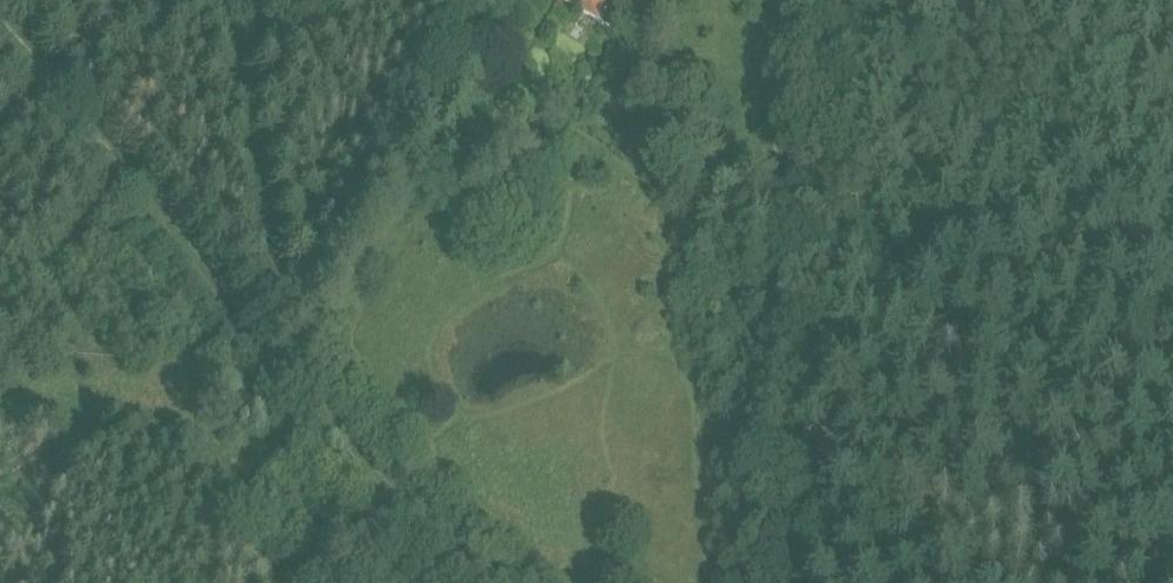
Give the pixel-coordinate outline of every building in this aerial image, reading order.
[(612,28),(629,0),(568,0),(567,1),(612,28)]
